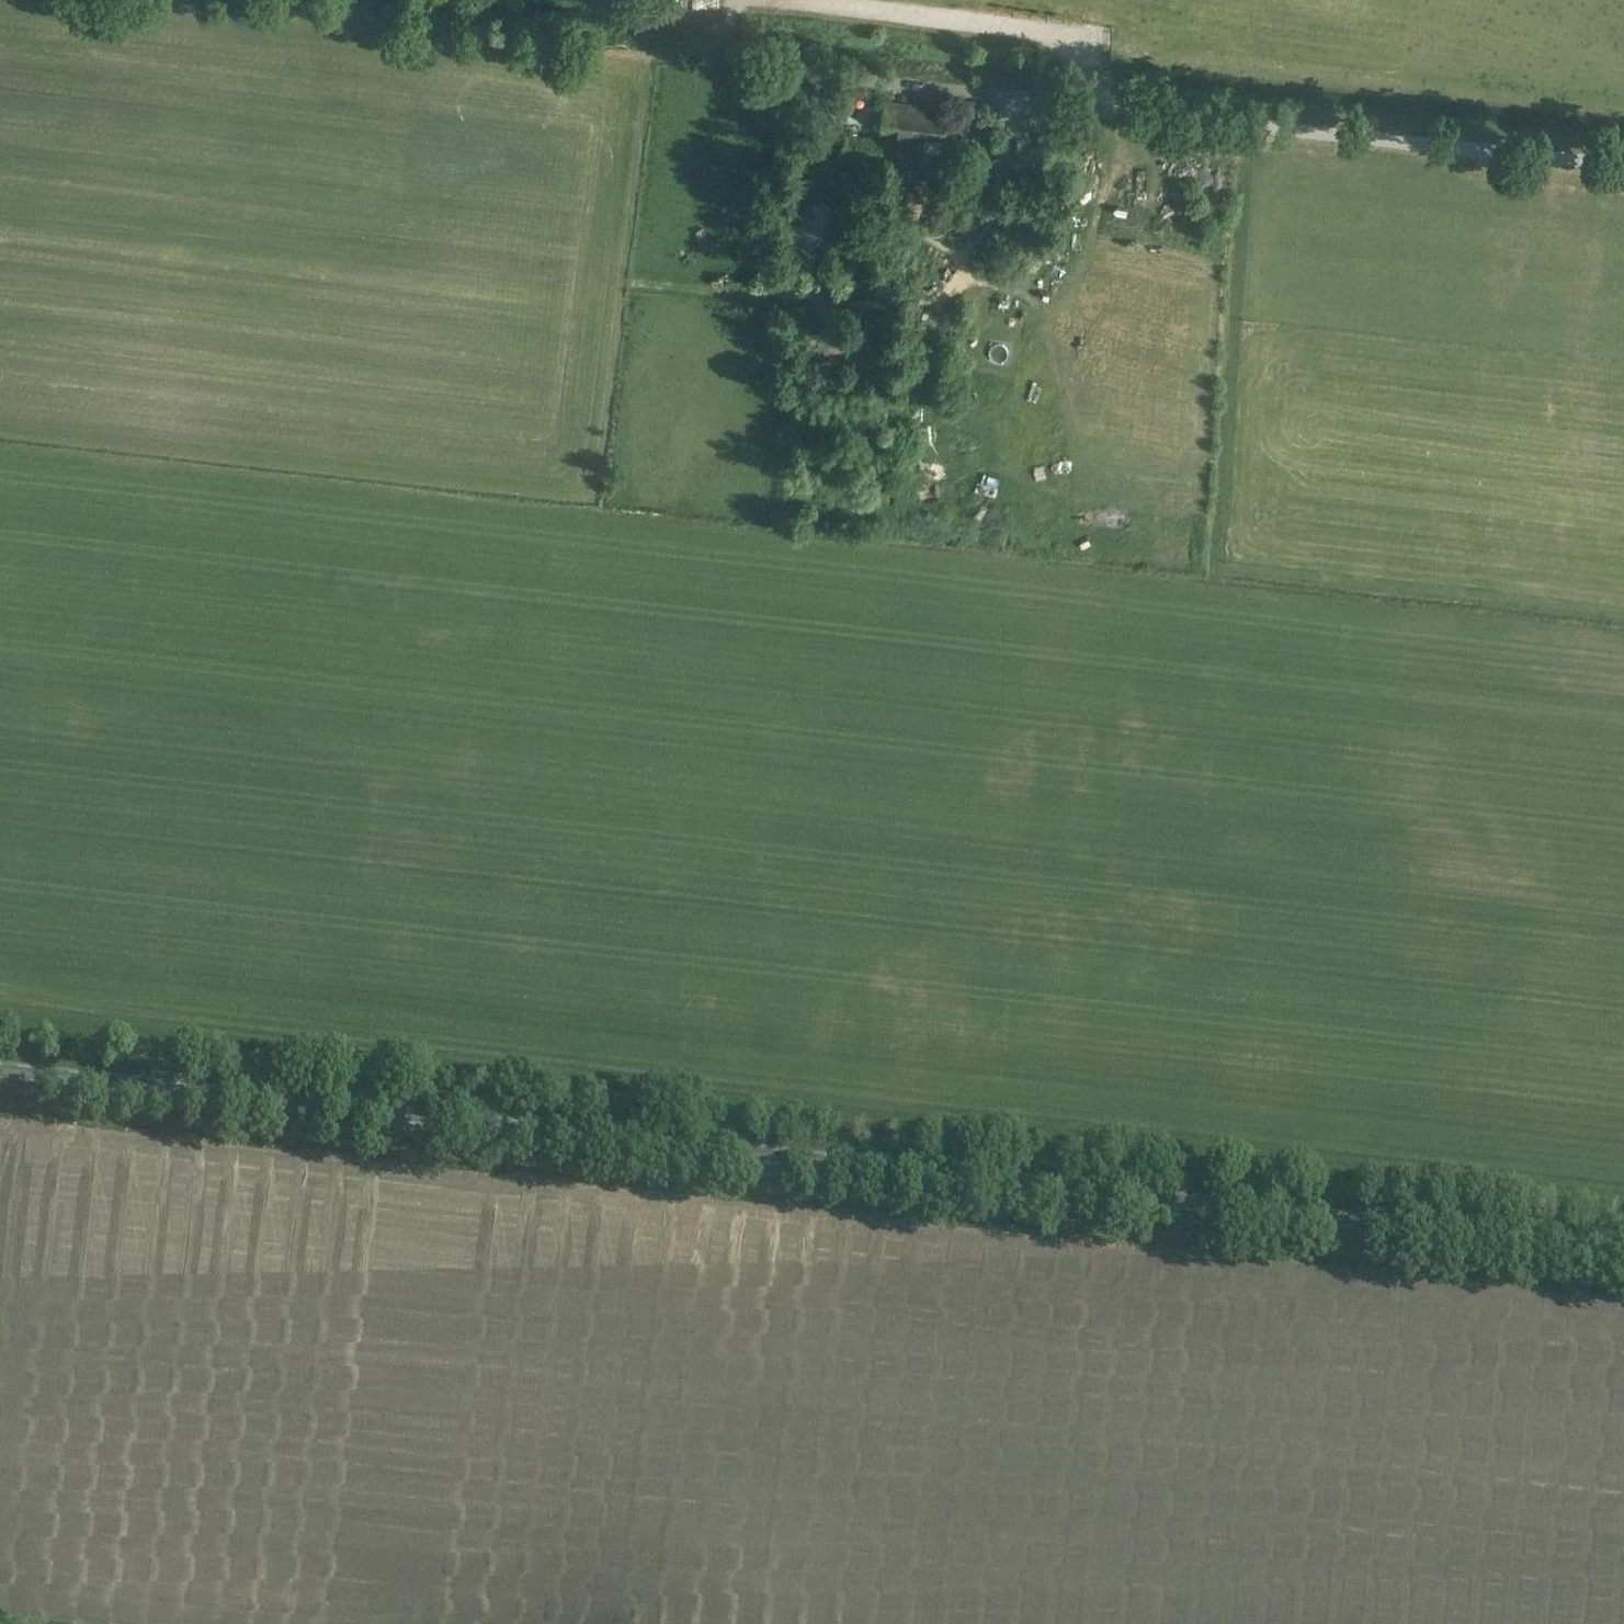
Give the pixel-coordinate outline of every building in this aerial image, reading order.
[(886,102),(882,134),(924,139),(924,137),(944,139),(947,109),(886,102)] [(809,286),(815,239),(855,244),(857,223),(867,224),(873,169),(880,170),(883,139),(844,135),(844,134),(801,130),(788,252),(785,275),(790,276),(789,284),(809,286)] [(806,335),(806,363),(876,363),(876,349),(852,349),(852,335),(806,335)]
